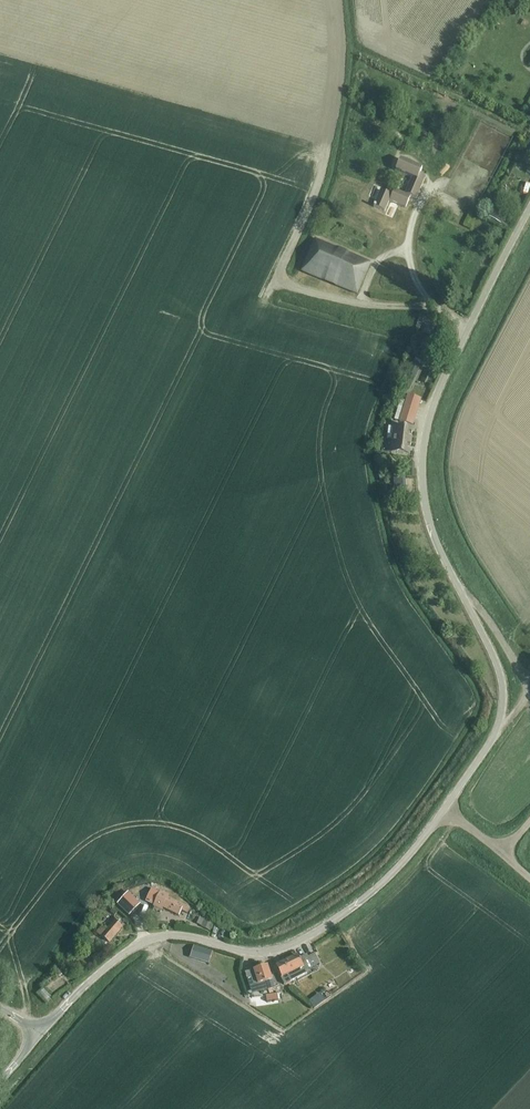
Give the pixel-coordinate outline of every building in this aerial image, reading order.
[(411,199),(423,178),(417,175),(420,170),(399,159),(393,169),(409,178),(401,194),(390,188),(387,193),(377,188),(368,203),(379,209),(385,199),(400,207),(406,197),(411,199)] [(356,295),(369,264),(314,241),(301,271),(356,295)] [(432,379),(434,369),(428,368),(425,378),(432,379)] [(407,394),(403,408),(397,406),(393,420),(413,426),(421,398),(407,394)] [(388,428),(387,440),(393,441),(392,452),(410,454),(412,430),(394,428),(394,429),(388,428)] [(163,892),(156,907),(162,910),(163,909),(179,916),(182,911),(188,914),(191,907),(177,901),(168,897),(169,895),(163,892)] [(129,917),(140,905),(128,893),(117,905),(129,917)] [(101,926),(98,929),(95,933),(100,936),(107,943),(121,927),(116,923),(119,920),(116,918),(106,930),(101,926)] [(209,930),(212,924),(205,921),(202,926),(209,930)] [(210,961),(213,952),(193,946),(190,956),(190,958),(199,961),(209,964),(210,961)] [(297,956),(275,966),(281,978),(285,985),(286,986),(291,983),(291,982),(306,975),(305,971),(313,968),(312,967),(319,964),(315,955),(308,958),(307,955),(299,959),(297,956)] [(267,966),(245,973),(250,988),(266,983),(268,990),(275,988),(267,966)]
